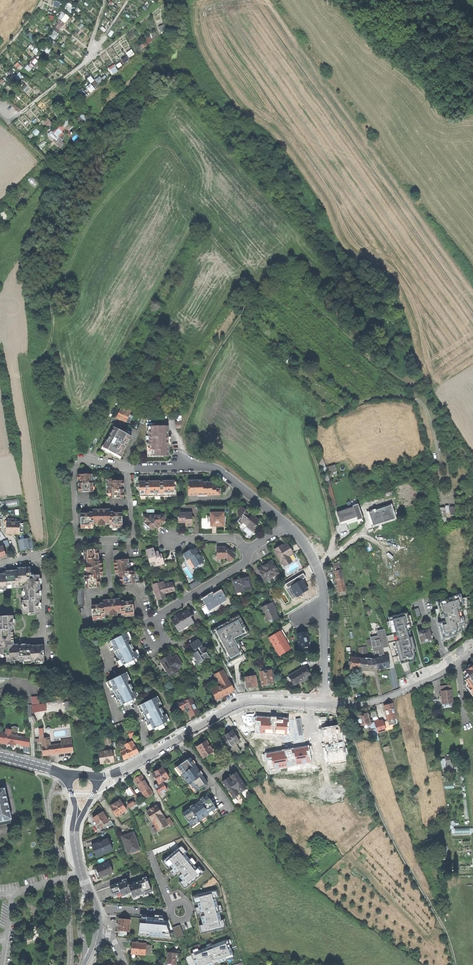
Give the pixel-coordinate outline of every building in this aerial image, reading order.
[(66,6),(72,12),(76,9),(70,3),(66,6)] [(60,24),(57,27),(60,30),(72,18),(66,12),(57,21),(60,24)] [(56,30),(52,36),(57,40),(61,34),(56,30)] [(36,57),(26,68),(31,72),(41,62),(36,57)] [(116,64),(110,68),(115,75),(120,71),(116,64)] [(49,118),(45,122),(49,127),(53,123),(49,118)] [(49,133),(54,139),(71,125),(67,120),(49,133)] [(129,422),(132,417),(131,415),(129,414),(131,410),(122,405),(116,417),(122,420),(125,421),(125,422),(127,423),(129,422)] [(105,442),(103,446),(106,448),(105,449),(117,455),(117,454),(120,455),(122,452),(123,450),(124,450),(128,443),(127,443),(131,436),(125,433),(119,430),(120,429),(114,426),(114,427),(110,434),(110,433),(106,441),(105,442)] [(146,443),(147,456),(157,456),(168,456),(168,445),(167,437),(167,426),(146,426),(146,436),(146,443)] [(124,452),(122,452),(120,455),(117,454),(117,455),(105,449),(106,448),(103,446),(105,442),(104,442),(100,448),(104,451),(109,454),(115,458),(116,457),(120,459),(124,452)] [(331,505),(335,504),(321,458),(318,459),(331,505)] [(78,492),(92,492),(92,483),(91,483),(91,474),(77,474),(77,480),(79,480),(81,480),(81,483),(79,483),(78,483),(78,492)] [(108,490),(108,499),(123,498),(122,489),(121,489),(119,489),(119,486),(121,486),(123,486),(123,483),(123,481),(115,481),(115,479),(108,479),(108,480),(108,483),(106,483),(106,490),(108,490)] [(197,495),(197,494),(202,494),(202,482),(202,480),(197,480),(197,481),(195,481),(193,481),(188,481),(188,496),(197,495)] [(141,482),(138,482),(138,497),(176,496),(176,491),(174,491),(176,489),(175,488),(172,486),(176,486),(176,483),(173,483),(172,483),(172,481),(168,481),(164,482),(164,483),(160,483),(158,483),(158,482),(153,482),(149,482),(149,483),(146,483),(143,483),(143,482),(141,482)] [(207,482),(202,482),(202,494),(207,494),(207,495),(220,495),(220,489),(215,489),(215,485),(211,486),(211,483),(209,483),(207,483),(207,482)] [(357,519),(362,518),(358,504),(352,506),(353,508),(337,513),(338,518),(340,522),(356,516),(357,519)] [(247,526),(253,530),(257,525),(256,524),(259,520),(251,514),(250,515),(247,513),(244,512),(246,509),(240,505),(237,510),(237,516),(239,518),(237,521),(241,524),(244,521),(248,524),(247,526)] [(373,525),(395,519),(390,505),(368,512),(371,519),(373,525)] [(446,512),(449,512),(449,506),(440,507),(441,522),(447,521),(446,512)] [(93,523),(101,523),(101,509),(92,509),(92,512),(92,513),(89,513),(89,514),(80,514),(80,529),(89,528),(89,526),(93,526),(93,523)] [(112,512),(109,512),(109,510),(109,509),(101,509),(101,523),(109,523),(109,526),(112,526),(112,528),(121,528),(121,513),(112,513),(112,512)] [(223,513),(210,513),(210,526),(216,526),(224,526),(223,521),(225,521),(225,515),(223,515),(223,513)] [(191,514),(178,514),(178,522),(185,521),(185,525),(188,525),(191,525),(191,514)] [(163,515),(142,515),(142,522),(149,528),(152,527),(153,529),(159,524),(163,521),(163,515)] [(6,522),(6,533),(13,534),(19,534),(19,522),(6,522)] [(21,550),(36,549),(35,538),(20,539),(21,550)] [(281,560),(284,565),(290,562),(287,556),(293,553),(287,543),(281,546),(279,548),(279,546),(275,549),(275,550),(274,550),(280,560),(281,560)] [(230,560),(235,555),(228,548),(226,548),(226,546),(222,547),(217,547),(217,555),(222,555),(222,558),(226,558),(230,560)] [(120,585),(134,583),(134,574),(131,574),(131,571),(129,571),(128,559),(127,559),(126,548),(113,550),(115,572),(117,572),(118,572),(119,576),(120,585)] [(151,568),(163,564),(161,558),(160,554),(158,555),(157,551),(154,552),(153,548),(146,550),(151,568)] [(194,567),(203,562),(195,548),(191,550),(190,549),(188,551),(182,554),(185,560),(189,558),(194,567)] [(99,575),(102,574),(101,561),(99,561),(97,561),(97,558),(98,558),(97,550),(83,551),(84,559),(86,559),(88,575),(85,576),(86,579),(84,579),(84,588),(99,587),(98,579),(99,579),(99,578),(99,575)] [(264,581),(278,573),(271,560),(264,564),(257,569),(264,581)] [(6,574),(0,574),(0,590),(7,590),(7,587),(19,587),(18,584),(23,584),(23,587),(24,600),(23,600),(23,613),(40,613),(39,600),(40,600),(39,575),(31,575),(30,567),(17,568),(17,569),(18,570),(14,570),(6,571),(6,574)] [(233,581),(236,592),(241,591),(241,592),(251,589),(248,577),(240,579),(233,581)] [(342,578),(336,579),(337,585),(339,592),(345,591),(342,578)] [(194,589),(204,583),(201,579),(191,585),(194,589)] [(296,597),(301,594),(301,593),(305,591),(306,589),(306,588),(306,587),(305,587),(304,585),(303,584),(304,583),(302,579),(290,586),(296,597)] [(142,599),(148,597),(144,581),(137,582),(142,599)] [(174,590),(171,582),(163,585),(162,582),(152,585),(157,599),(164,597),(163,593),(166,592),(174,590)] [(207,607),(211,605),(212,609),(217,606),(216,605),(225,600),(220,591),(217,593),(217,594),(213,597),(212,594),(209,596),(202,600),(207,607)] [(453,597),(454,602),(439,606),(443,621),(444,624),(441,625),(444,636),(460,632),(458,626),(464,624),(461,613),(465,612),(461,595),(453,597)] [(101,605),(91,606),(92,620),(101,619),(101,617),(104,616),(104,615),(120,613),(120,615),(124,615),(124,617),(133,617),(132,601),(124,602),(119,602),(119,600),(119,599),(103,600),(103,602),(103,604),(100,604),(101,605)] [(272,602),(261,607),(263,611),(261,612),(266,621),(272,618),(272,620),(278,618),(275,611),(277,610),(275,608),(272,602)] [(183,629),(184,631),(191,626),(186,619),(192,616),(188,609),(179,614),(180,616),(179,616),(177,618),(176,616),(170,619),(178,632),(183,629)] [(407,614),(390,618),(400,667),(416,663),(414,653),(415,652),(412,637),(409,638),(408,633),(411,632),(407,614)] [(0,616),(0,653),(6,653),(6,661),(19,660),(19,662),(30,661),(31,662),(44,661),(43,645),(30,645),(24,645),(18,645),(18,644),(14,644),(13,632),(12,628),(14,628),(13,615),(0,616)] [(431,640),(427,626),(417,629),(421,643),(426,641),(431,640)] [(286,641),(280,631),(269,638),(279,655),(290,649),(286,641)] [(299,649),(305,648),(305,646),(308,645),(307,642),(309,642),(307,637),(306,632),(302,633),(302,632),(296,634),(298,639),(296,639),(299,649)] [(117,657),(121,666),(124,664),(136,659),(137,658),(134,652),(133,653),(131,649),(132,649),(131,646),(130,644),(129,644),(128,642),(129,642),(125,634),(110,641),(113,649),(117,657)] [(375,645),(379,644),(378,637),(370,638),(373,653),(376,652),(375,645)] [(195,659),(198,664),(200,662),(200,663),(202,662),(201,661),(209,657),(206,653),(207,652),(204,647),(203,648),(198,640),(195,642),(190,645),(195,652),(190,655),(193,660),(195,659)] [(243,649),(234,654),(242,669),(251,663),(243,649)] [(229,655),(222,659),(226,667),(234,663),(229,655)] [(168,677),(178,671),(176,668),(181,665),(176,656),(169,659),(167,656),(164,658),(160,661),(161,662),(159,663),(168,677)] [(387,656),(375,659),(375,660),(377,670),(383,668),(387,667),(386,662),(388,662),(387,656)] [(354,669),(359,669),(360,658),(351,658),(350,668),(354,669)] [(373,670),(377,670),(375,660),(372,660),(371,658),(365,658),(365,659),(360,658),(359,669),(364,670),(364,671),(366,671),(369,672),(369,670),(373,670)] [(137,662),(136,659),(124,664),(126,667),(128,666),(129,667),(135,664),(135,663),(137,662)] [(465,670),(467,673),(465,675),(464,677),(466,679),(465,680),(466,681),(467,682),(466,683),(465,685),(472,697),(472,665),(465,670)] [(305,666),(286,677),(292,686),(302,680),(302,679),(305,678),(310,675),(308,671),(305,666)] [(267,667),(259,668),(261,685),(267,684),(272,684),(271,670),(267,671),(267,667)] [(229,683),(232,681),(230,678),(227,679),(223,670),(214,674),(220,685),(211,690),(216,699),(226,694),(233,690),(229,683)] [(134,699),(137,698),(133,691),(131,689),(130,689),(129,687),(128,685),(129,684),(127,681),(128,681),(124,673),(109,681),(112,688),(117,697),(121,705),(123,704),(134,699)] [(255,675),(245,677),(246,688),(252,687),(257,686),(255,675)] [(452,702),(450,685),(445,685),(440,686),(442,704),(452,702)] [(42,703),(41,696),(34,696),(34,712),(49,712),(49,703),(42,703)] [(166,723),(168,722),(165,716),(163,716),(162,713),(163,713),(161,710),(160,707),(159,707),(158,705),(159,704),(155,697),(139,705),(143,713),(148,722),(152,730),(154,729),(166,723)] [(199,712),(190,698),(183,702),(191,717),(195,714),(199,712)] [(66,710),(74,708),(73,700),(64,702),(66,710)] [(183,708),(180,701),(172,705),(175,711),(183,708)] [(388,704),(384,706),(388,721),(389,720),(389,724),(396,722),(395,719),(396,718),(392,703),(388,704)] [(358,726),(370,723),(367,713),(357,716),(355,716),(355,718),(353,718),(352,719),(351,721),(351,722),(351,723),(352,725),(353,726),(357,725),(358,726)] [(266,721),(253,723),(254,733),(281,730),(286,729),(285,722),(280,722),(280,719),(266,721)] [(377,719),(373,720),(374,722),(377,733),(385,730),(383,722),(378,723),(377,719)] [(113,733),(127,729),(125,721),(111,726),(113,733)] [(379,740),(377,733),(374,722),(370,723),(375,740),(379,740)] [(254,740),(244,724),(236,728),(251,750),(253,749),(249,743),(254,740)] [(17,735),(11,734),(11,730),(6,729),(6,733),(1,732),(0,738),(0,742),(11,744),(15,745),(17,735)] [(237,740),(232,731),(228,734),(223,737),(233,754),(240,751),(236,744),(241,741),(239,739),(237,740)] [(61,753),(73,752),(71,739),(61,740),(61,744),(49,745),(48,738),(43,738),(43,735),(39,735),(40,739),(42,739),(42,746),(43,755),(61,753)] [(127,749),(120,752),(124,759),(132,755),(131,754),(138,751),(135,745),(134,745),(132,741),(125,745),(127,749)] [(213,752),(206,741),(201,744),(196,747),(203,758),(211,753),(212,754),(213,753),(213,752)] [(115,750),(112,750),(112,751),(99,752),(101,763),(108,762),(114,761),(113,756),(116,755),(115,750)] [(195,791),(207,784),(196,768),(195,769),(194,767),(192,766),(194,765),(189,758),(186,761),(184,758),(179,762),(181,764),(177,767),(183,775),(182,776),(189,785),(190,785),(193,789),(194,789),(195,791)] [(162,782),(168,778),(162,768),(157,771),(153,773),(158,783),(154,786),(163,800),(172,794),(169,789),(167,790),(162,782)] [(229,777),(222,782),(232,797),(234,795),(237,795),(239,794),(239,793),(240,792),(241,793),(243,791),(244,789),(246,788),(236,772),(229,777)] [(134,779),(145,797),(152,793),(150,789),(151,788),(151,787),(149,788),(141,775),(137,777),(134,779)] [(129,797),(133,794),(129,787),(125,790),(129,797)] [(11,818),(4,788),(0,789),(0,825),(11,822),(10,819),(11,818)] [(199,801),(182,814),(190,825),(193,823),(194,824),(199,821),(199,822),(209,815),(209,814),(216,809),(207,796),(199,801)] [(110,806),(116,816),(126,810),(120,800),(115,803),(110,806)] [(151,808),(146,812),(156,826),(158,830),(168,824),(169,825),(173,823),(169,817),(165,819),(162,814),(156,805),(151,808)] [(99,827),(108,821),(102,812),(98,814),(93,818),(99,827)] [(122,837),(128,854),(130,853),(131,855),(140,851),(133,832),(127,834),(122,837)] [(98,856),(110,850),(105,839),(99,842),(99,843),(94,846),(95,850),(98,856)] [(186,843),(164,859),(181,881),(180,882),(184,888),(207,872),(205,869),(202,870),(189,853),(191,851),(186,843)] [(108,874),(113,872),(109,862),(95,867),(98,872),(100,878),(105,875),(108,874)] [(142,893),(151,890),(146,877),(135,881),(128,885),(128,884),(127,884),(125,880),(109,887),(109,886),(108,887),(110,891),(113,896),(120,893),(121,896),(130,892),(132,896),(142,892),(142,893)] [(219,889),(196,894),(204,932),(230,926),(228,918),(226,919),(219,889)] [(111,917),(118,917),(118,914),(120,914),(120,909),(112,908),(112,913),(111,917)] [(141,915),(140,939),(173,941),(173,936),(183,937),(184,925),(176,925),(177,918),(141,915)] [(118,935),(123,936),(123,934),(126,934),(126,932),(129,932),(129,920),(119,919),(119,923),(118,931),(118,935)] [(238,957),(232,938),(197,950),(198,951),(192,953),(195,964),(214,964),(238,957)] [(145,955),(146,944),(132,942),(131,950),(131,954),(145,955)] [(176,964),(177,953),(167,952),(166,964),(171,964),(176,964)]
